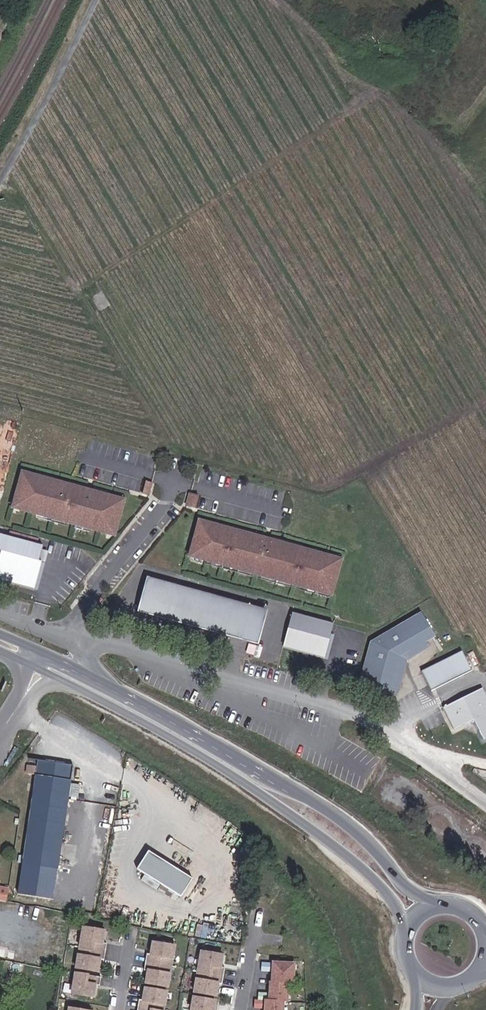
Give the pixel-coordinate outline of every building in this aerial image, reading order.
[(125,497),(22,470),(13,506),(116,533),(125,497)] [(150,493),(153,481),(147,479),(143,491),(150,493)] [(198,506),(201,493),(192,491),(188,503),(198,506)] [(202,518),(192,554),(334,592),(344,556),(202,518)] [(2,550),(0,558),(0,576),(36,585),(43,560),(40,560),(44,545),(0,533),(0,550),(2,550)] [(268,609),(151,577),(142,609),(260,641),(268,609)] [(375,638),(364,680),(398,688),(406,656),(429,645),(426,639),(440,631),(428,609),(375,638)] [(335,621),(294,610),(286,641),(326,652),(335,621)] [(420,674),(431,694),(475,671),(464,651),(420,674)] [(449,709),(462,731),(481,720),(485,729),(485,688),(449,709)] [(77,782),(80,765),(44,759),(25,894),(59,899),(75,795),(77,782)] [(82,796),(84,783),(77,782),(75,795),(82,796)] [(201,889),(157,860),(145,878),(188,908),(201,889)] [(12,902),(14,890),(5,888),(2,900),(12,902)] [(80,970),(102,973),(104,961),(108,961),(111,944),(107,944),(108,931),(86,928),(80,970)] [(177,984),(185,942),(164,938),(161,951),(158,951),(155,966),(158,967),(156,980),(177,984)] [(227,966),(229,954),(207,951),(200,990),(222,995),(225,983),(228,983),(231,967),(227,966)] [(289,981),(294,981),(295,963),(266,961),(266,970),(277,971),(276,980),(274,980),(273,999),(271,999),(260,998),(259,1007),(271,1008),(271,1009),(287,1009),(289,981)] [(101,978),(102,973),(80,970),(79,975),(101,978)] [(79,975),(76,996),(98,999),(100,987),(104,987),(105,979),(101,978),(79,975)] [(175,989),(177,984),(156,980),(155,985),(175,989)] [(175,989),(155,985),(154,985),(151,998),(147,996),(144,1009),(171,1009),(175,989)] [(222,995),(200,990),(199,995),(221,1000),(222,995)] [(221,1000),(199,995),(196,1009),(219,1009),(221,1000)]
